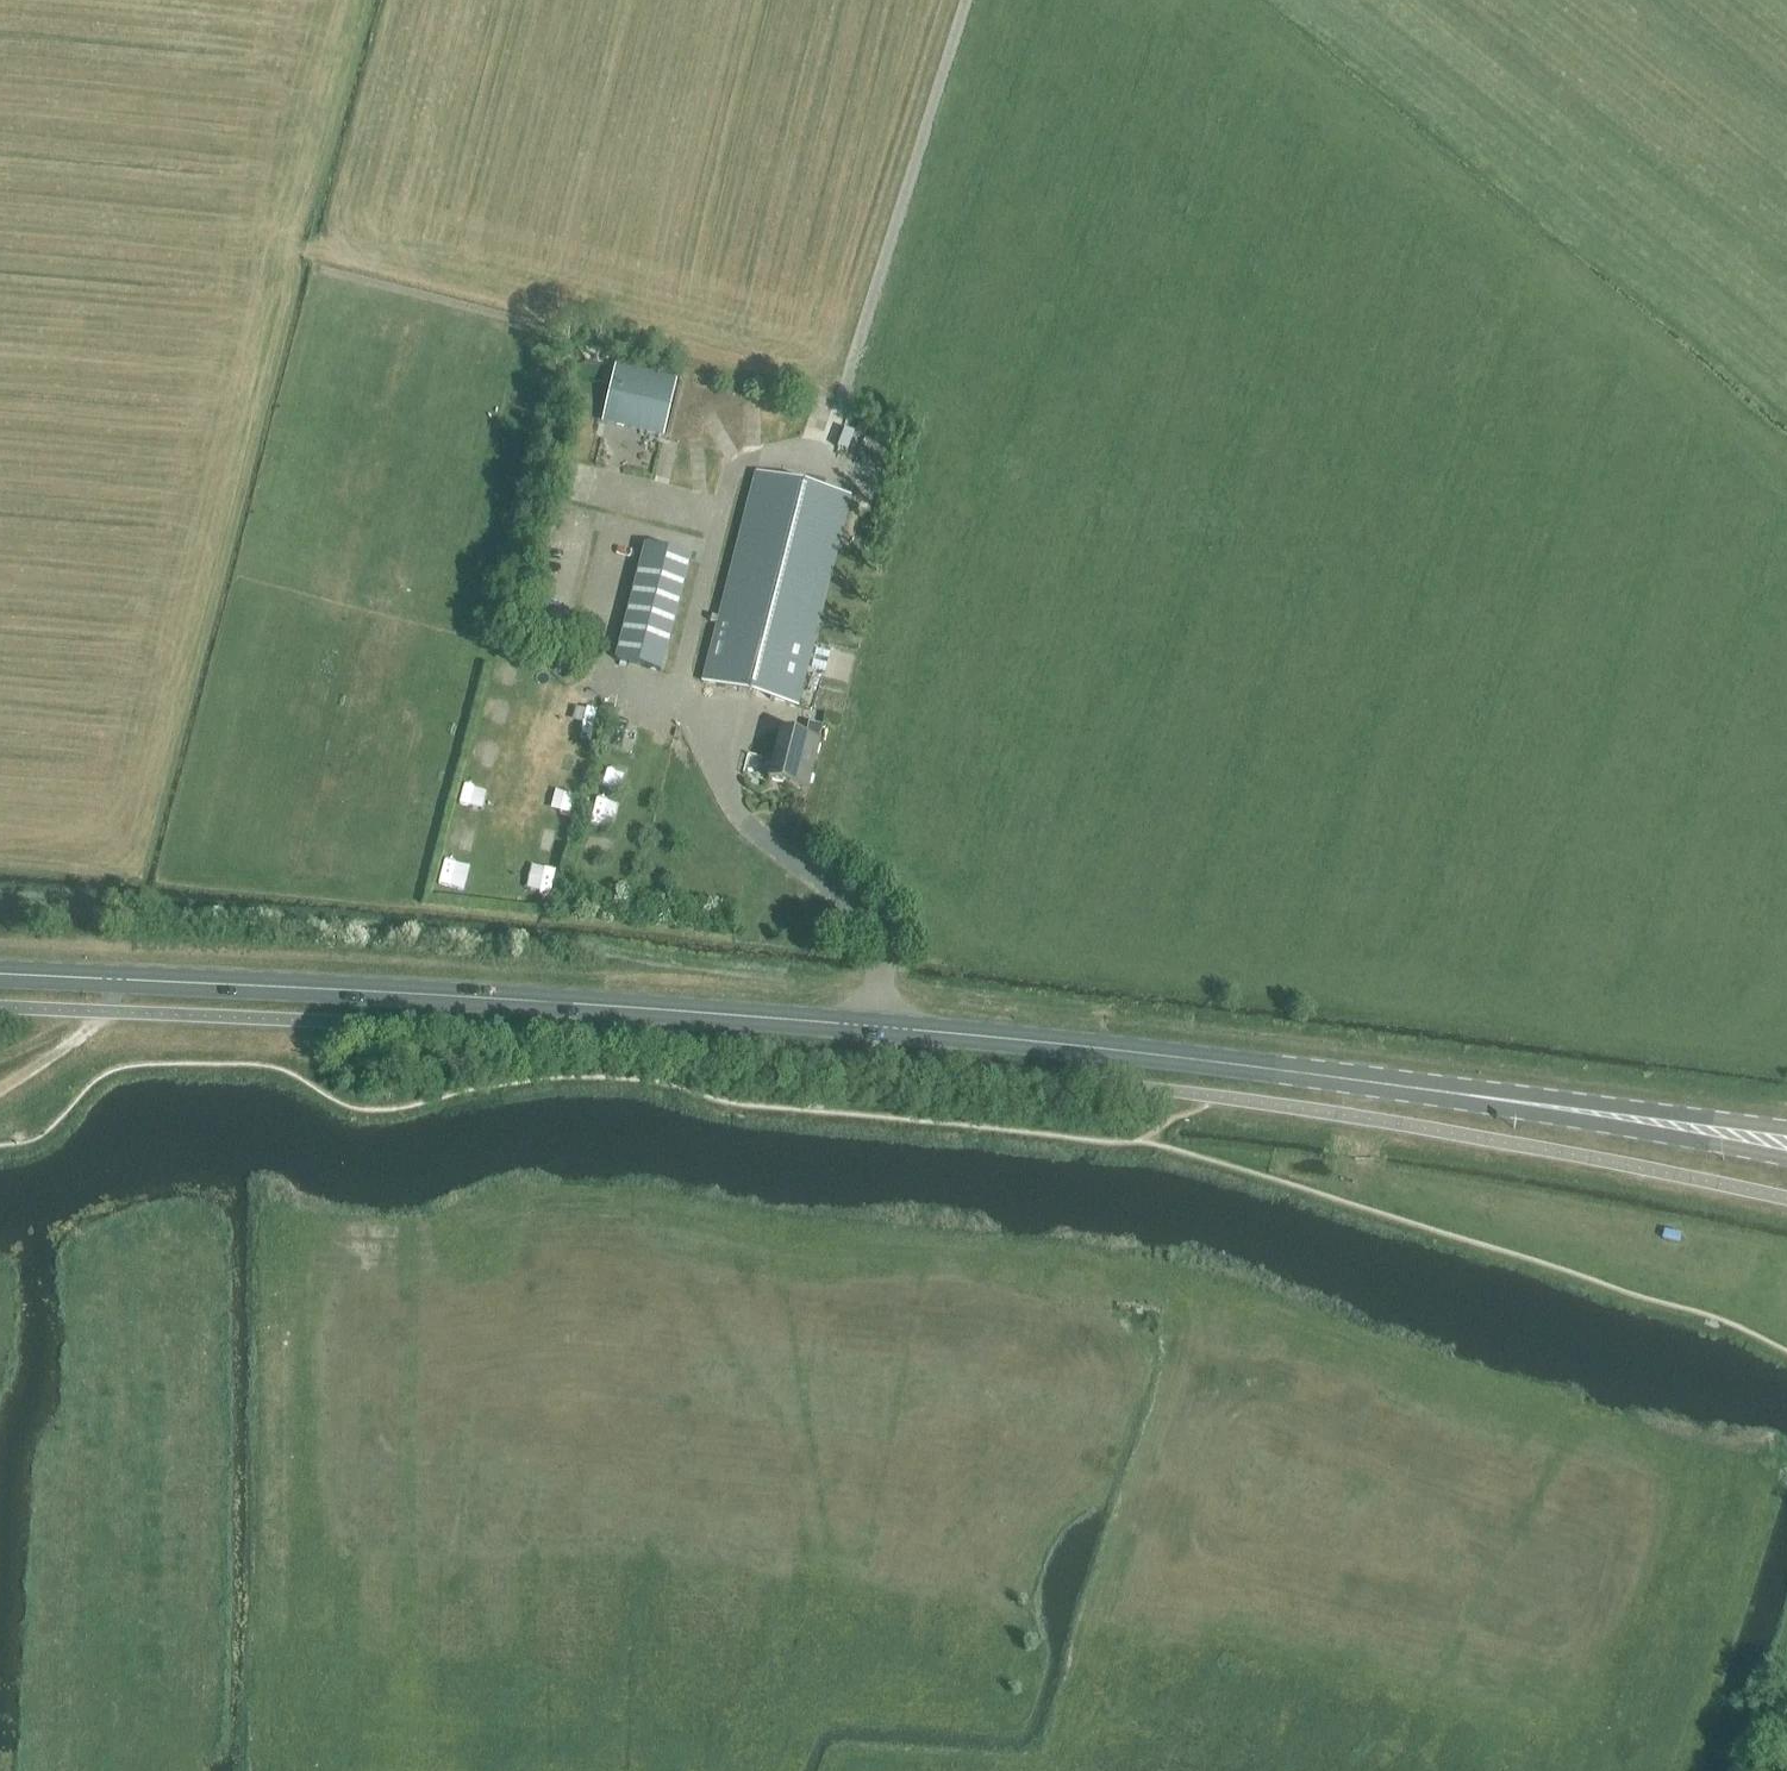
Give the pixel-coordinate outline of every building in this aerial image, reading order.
[(601,425),(664,440),(677,382),(615,367),(601,425)] [(756,473),(705,670),(702,682),(796,706),(850,497),(756,473)] [(660,671),(690,556),(645,544),(615,660),(660,671)] [(768,780),(806,790),(822,727),(808,723),(805,738),(780,731),(768,780)]
